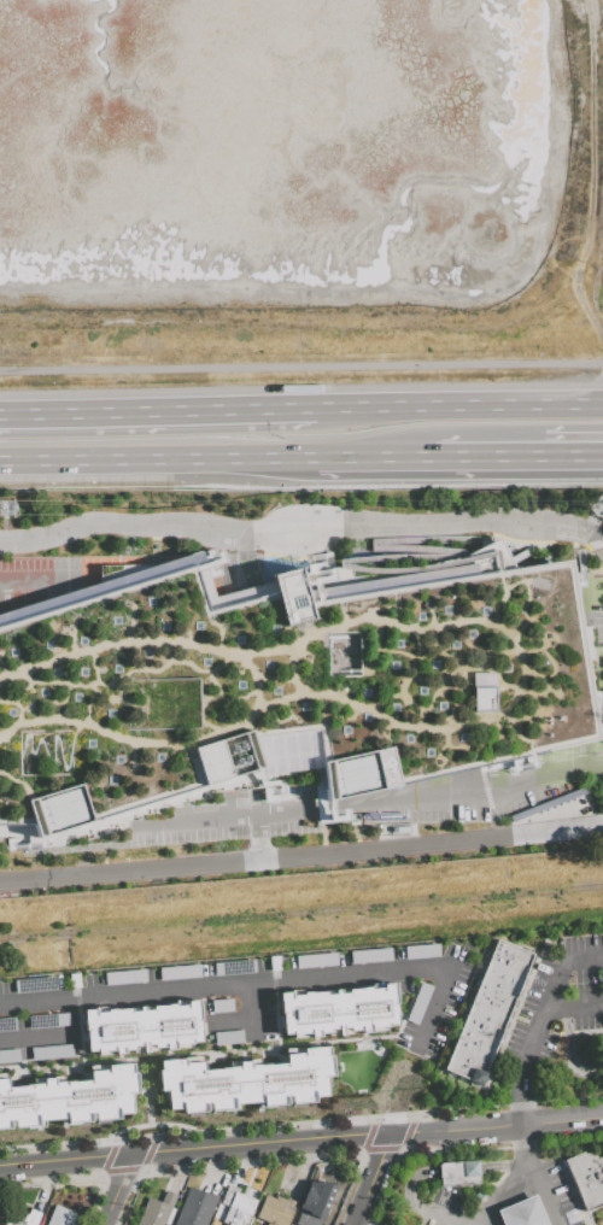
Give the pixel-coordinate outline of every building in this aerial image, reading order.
[(129,840),(128,831),(127,820),(134,820),(170,816),(169,805),(178,804),(219,802),(219,791),(222,790),(254,789),(262,787),(300,784),(318,783),(321,802),(349,796),(394,785),(437,775),(498,761),(540,751),(584,742),(595,739),(589,697),(595,697),(593,661),(593,626),(585,626),(578,627),(578,603),(576,572),(569,573),(567,559),(513,568),(510,563),(497,539),(463,553),(467,563),(302,592),(294,568),(267,576),(268,581),(256,585),(222,594),(212,597),(211,590),(199,552),(197,552),(71,591),(45,599),(1,611),(0,612),(0,851),(129,840)] [(270,781),(269,800),(281,800),(282,782),(270,781)] [(513,998),(476,985),(496,939),(532,954),(513,998)] [(280,985),(293,984),(293,990),(304,989),(304,985),(327,983),(327,987),(336,986),(336,983),(340,983),(341,986),(350,986),(350,983),(373,980),(373,984),(384,984),(384,977),(394,975),(398,1016),(387,1018),(388,1021),(350,1024),(350,1020),(346,1020),(346,1027),(339,1028),(339,1020),(333,1021),(333,1025),(322,1026),(322,1030),(310,1030),(310,1026),(283,1028),(280,985)] [(468,1006),(476,985),(513,998),(504,1020),(468,1006)] [(84,1002),(96,1001),(96,1004),(107,1004),(107,1002),(133,1001),(133,1004),(141,1003),(140,1000),(146,1000),(146,1003),(153,1003),(153,1000),(188,997),(188,994),(200,992),(204,1034),(195,1036),(195,1042),(178,1043),(178,1045),(168,1047),(168,1044),(133,1047),(133,1049),(116,1050),(116,1048),(99,1049),(99,1044),(87,1044),(84,1002)] [(210,1000),(210,1013),(230,1012),(230,998),(210,1000)] [(494,1044),(458,1030),(468,1006),(504,1020),(494,1044)] [(212,1032),(213,1045),(241,1043),(240,1030),(212,1032)] [(485,1068),(473,1065),(449,1055),(458,1030),(494,1044),(485,1068)] [(156,1060),(183,1057),(183,1063),(203,1062),(203,1071),(239,1068),(238,1062),(248,1061),(250,1067),(287,1065),(286,1055),(303,1054),(302,1048),(327,1047),(328,1054),(330,1054),(333,1077),(324,1077),(326,1097),(312,1098),(314,1102),(291,1103),(291,1109),(285,1109),(285,1103),(262,1104),(262,1101),(230,1103),(230,1106),(209,1108),(209,1115),(206,1115),(206,1109),(181,1110),(181,1108),(169,1108),(166,1090),(158,1090),(156,1060)] [(485,1068),(480,1083),(467,1078),(443,1068),(449,1055),(473,1065),(485,1068)] [(34,1126),(0,1129),(0,1079),(6,1078),(7,1089),(39,1086),(39,1079),(52,1078),(53,1086),(87,1083),(87,1072),(104,1071),(103,1066),(130,1063),(130,1073),(134,1072),(136,1100),(128,1101),(129,1115),(115,1116),(116,1120),(64,1124),(64,1120),(34,1123),(34,1126)] [(580,1154),(602,1163),(602,1208),(589,1214),(584,1217),(561,1162),(580,1154)] [(479,1184),(479,1183),(478,1173),(478,1167),(476,1162),(476,1159),(435,1162),(437,1166),(437,1171),(437,1177),(438,1185),(438,1188),(479,1184)] [(303,1197),(305,1197),(294,1224),(297,1224),(322,1224),(329,1205),(316,1198),(322,1183),(310,1178),(303,1197)] [(215,1220),(228,1224),(247,1224),(256,1202),(238,1196),(240,1189),(228,1184),(215,1220)] [(218,1196),(206,1191),(206,1194),(189,1188),(174,1224),(206,1224),(218,1196)] [(138,1224),(165,1224),(178,1194),(166,1189),(160,1202),(150,1197),(138,1224)] [(533,1194),(546,1224),(501,1224),(494,1209),(533,1194)] [(256,1219),(268,1224),(267,1224),(288,1224),(298,1203),(287,1198),(286,1201),(277,1197),(276,1200),(265,1196),(256,1219)] [(47,1224),(73,1224),(76,1217),(54,1208),(47,1224)] [(3,1224),(27,1224),(30,1218),(10,1209),(3,1224)]
